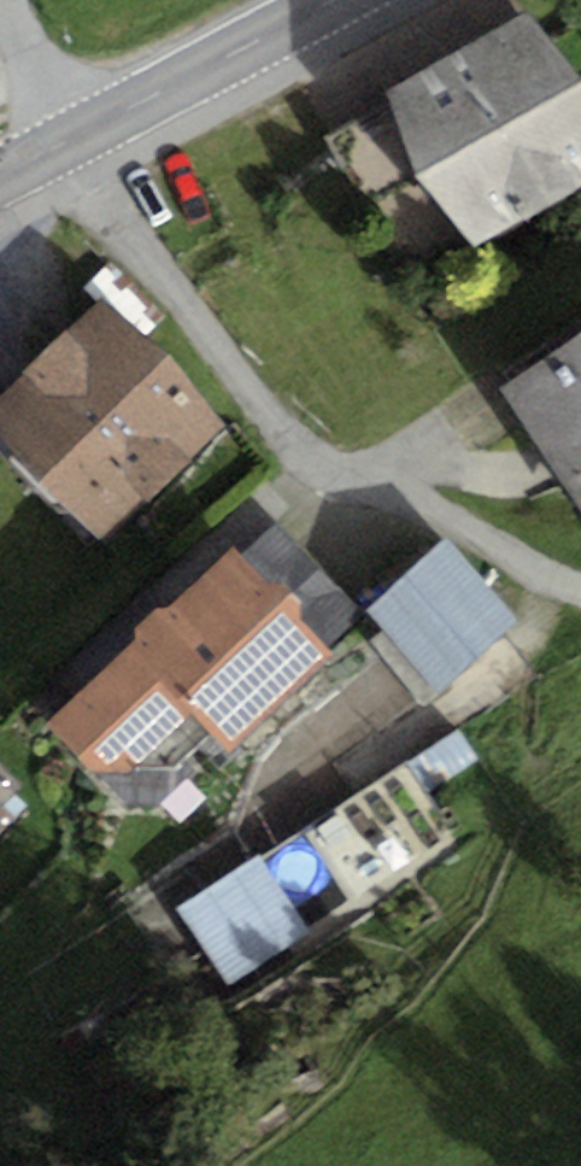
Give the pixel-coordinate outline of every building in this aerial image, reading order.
[(335,142),(414,278),(580,181),(580,104),(536,26),(335,142)] [(0,410),(0,436),(99,546),(224,434),(112,309),(0,410)] [(497,388),(580,515),(580,333),(497,388)] [(275,524),(241,557),(326,644),(360,610),(275,524)] [(449,539),(368,611),(439,691),(521,620),(449,539)] [(143,640),(51,729),(127,806),(157,810),(220,748),(230,759),(337,653),(326,644),(241,557),(234,550),(170,613),(156,611),(140,629),(143,640)] [(403,767),(179,907),(228,985),(452,845),(403,767)] [(0,777),(0,812),(18,794),(0,777)]
